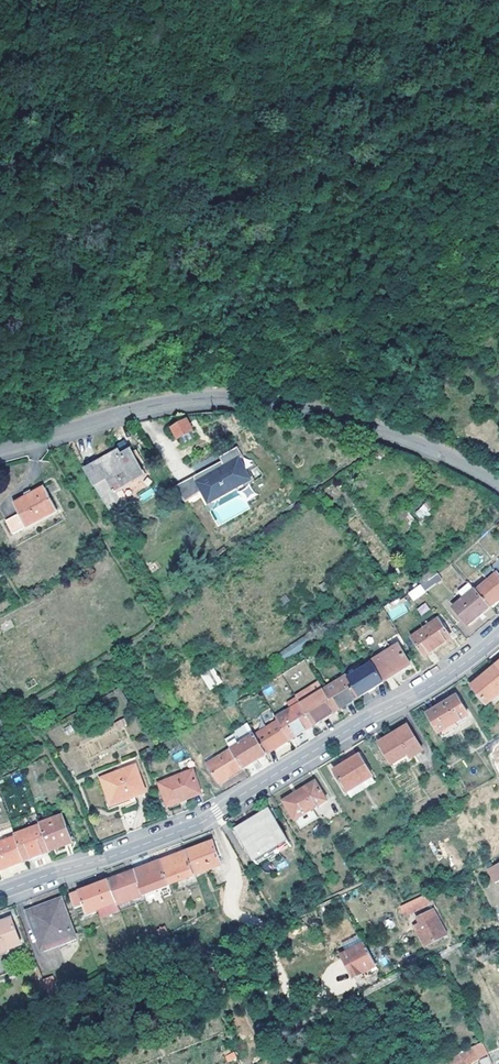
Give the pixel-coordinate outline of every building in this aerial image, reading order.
[(174,428),(180,437),(194,429),(188,420),(174,428)] [(198,436),(194,429),(180,437),(183,444),(198,436)] [(100,463),(116,492),(144,475),(131,453),(124,442),(114,448),(117,453),(100,463)] [(204,494),(210,504),(251,480),(240,460),(242,459),(237,449),(220,459),(225,468),(198,483),(195,477),(176,487),(186,503),(204,494)] [(15,535),(59,510),(46,487),(16,504),(21,514),(8,521),(15,535)] [(142,502),(155,496),(152,488),(138,494),(142,502)] [(218,525),(249,510),(242,494),(210,508),(218,525)] [(421,521),(431,514),(424,504),(414,512),(421,521)] [(478,591),(491,607),(498,600),(498,574),(478,591)] [(433,578),(422,585),(427,591),(437,584),(433,578)] [(478,591),(471,583),(461,591),(466,598),(455,606),(470,624),(491,607),(478,591)] [(422,585),(411,592),(416,598),(427,591),(422,585)] [(400,598),(384,606),(391,620),(407,613),(400,598)] [(425,602),(416,608),(421,615),(430,609),(425,602)] [(414,637),(427,656),(453,638),(440,619),(414,637)] [(373,662),(374,663),(384,680),(385,682),(412,665),(399,645),(373,662)] [(310,665),(305,658),(297,664),(301,671),(310,665)] [(384,680),(374,663),(351,678),(361,696),(362,695),(385,682),(384,680)] [(497,666),(473,686),(487,704),(498,694),(498,664),(497,666)] [(209,665),(199,672),(209,687),(219,680),(209,665)] [(361,696),(351,678),(349,676),(326,690),(338,711),(361,696)] [(338,711),(326,690),(302,705),(312,719),(315,725),(338,711)] [(429,714),(442,733),(470,715),(458,696),(429,714)] [(292,739),(315,725),(312,719),(302,705),(302,704),(278,719),(280,722),(285,728),(292,739)] [(125,720),(116,724),(119,729),(128,725),(125,720)] [(285,728),(280,722),(257,737),(264,750),(268,755),(292,739),(285,728)] [(382,746),(396,768),(424,751),(409,726),(393,737),(393,739),(382,746)] [(266,755),(268,755),(264,750),(257,737),(256,735),(244,743),(239,735),(228,741),(234,750),(245,768),(266,755)] [(245,768),(234,750),(210,765),(221,783),(245,768)] [(336,771),(350,792),(374,776),(361,755),(336,771)] [(218,785),(221,783),(210,765),(206,767),(218,785)] [(104,779),(113,804),(146,791),(137,767),(104,779)] [(161,785),(169,807),(203,794),(194,772),(161,785)] [(286,802),(304,829),(320,819),(314,809),(328,800),(316,783),(286,802)] [(238,830),(260,866),(292,845),(271,810),(238,830)] [(45,831),(52,851),(73,843),(64,818),(43,826),(45,831)] [(27,860),(52,851),(45,831),(43,826),(17,835),(17,837),(18,839),(27,860)] [(17,837),(0,844),(0,869),(1,870),(27,860),(18,839),(17,837)] [(194,873),(195,875),(222,865),(215,843),(188,852),(194,873)] [(188,852),(163,862),(171,885),(196,876),(195,875),(194,873),(188,852)] [(144,891),(145,895),(171,885),(163,862),(137,871),(144,891)] [(145,896),(145,895),(144,891),(137,871),(111,881),(120,905),(145,896)] [(72,896),(77,910),(87,906),(90,913),(101,909),(104,916),(121,910),(121,908),(120,905),(111,881),(72,896)] [(428,912),(439,907),(431,892),(411,902),(413,905),(415,904),(419,911),(426,907),(428,912)] [(46,931),(38,935),(43,949),(68,939),(65,932),(74,929),(63,899),(37,909),(46,931)] [(29,912),(38,935),(46,931),(37,909),(29,912)] [(424,940),(426,946),(449,934),(439,916),(429,921),(426,916),(421,919),(423,924),(416,927),(424,940)] [(23,944),(13,918),(0,923),(0,953),(23,944)] [(80,942),(74,929),(65,932),(68,939),(43,949),(44,953),(68,943),(70,946),(80,942)] [(347,947),(360,941),(357,935),(344,942),(347,947)] [(350,971),(354,978),(378,965),(378,964),(367,945),(366,943),(342,956),(350,971)] [(46,989),(56,985),(52,976),(43,979),(46,989)] [(446,1062),(447,1063),(468,1063),(469,1063),(489,1054),(489,1053),(484,1043),(461,1053),(460,1055),(446,1062)]
